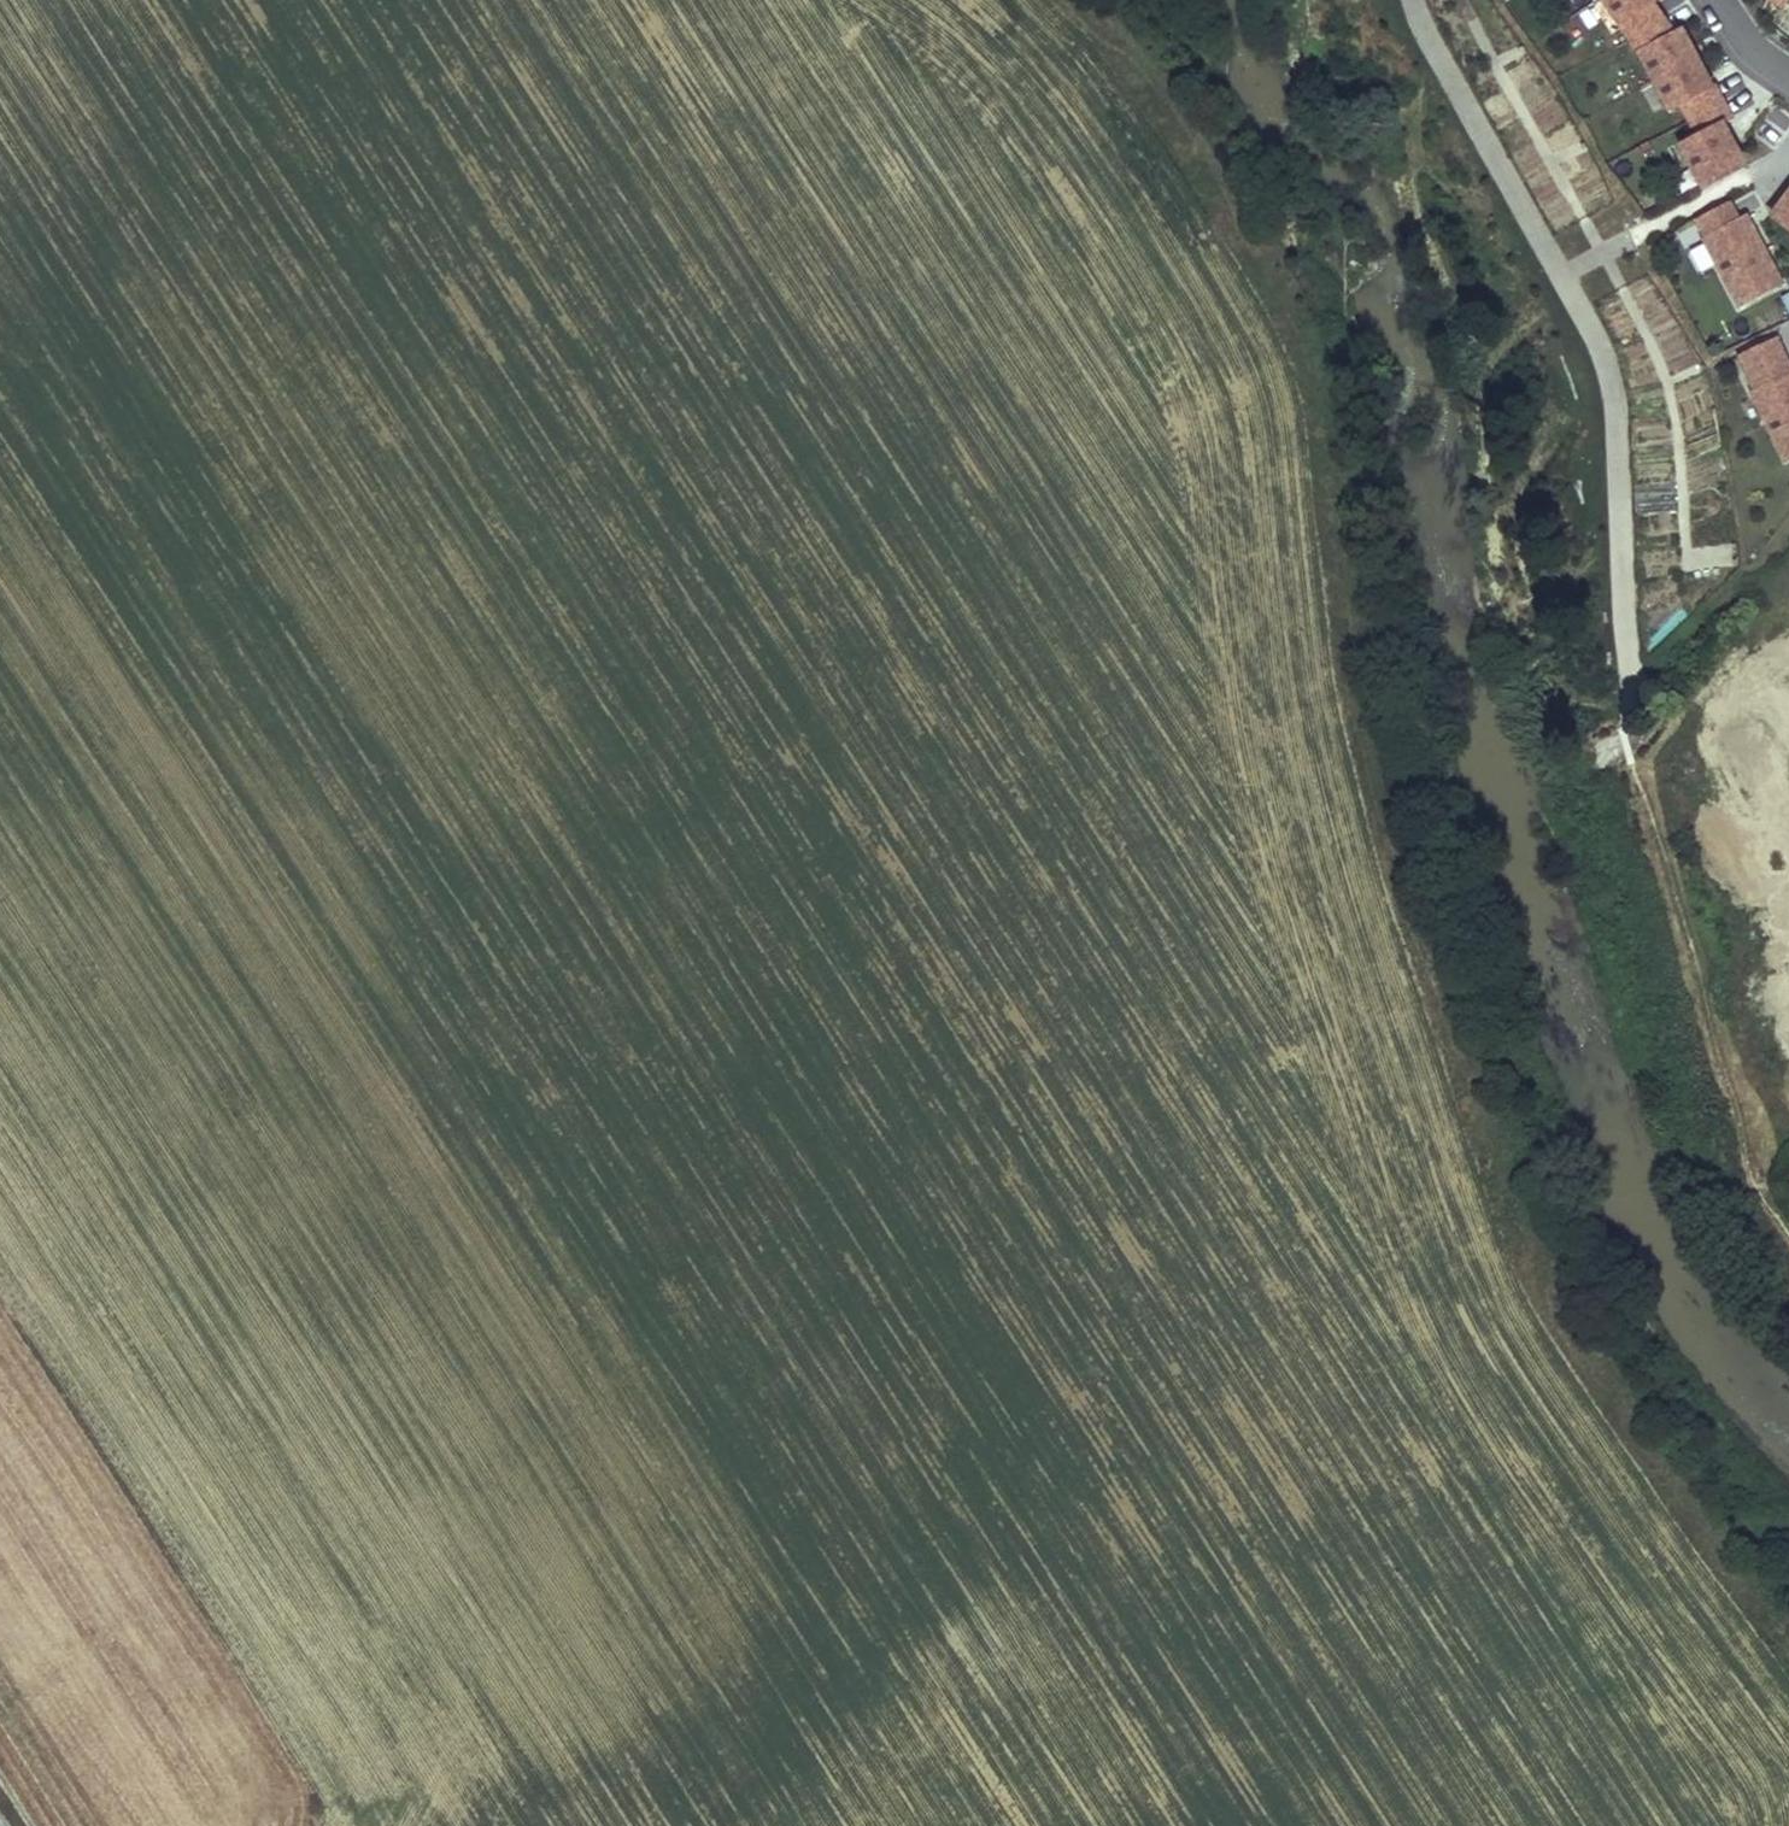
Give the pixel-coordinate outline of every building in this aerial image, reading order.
[(1631,40),(1663,19),(1653,4),(1660,0),(1604,0),(1631,40)] [(1786,8),(1788,4),(1788,0),(1771,0),(1786,8)] [(1663,19),(1631,40),(1655,83),(1698,60),(1683,32),(1675,36),(1663,19)] [(1698,60),(1655,83),(1670,112),(1682,106),(1690,121),(1724,103),(1715,86),(1713,87),(1698,60)] [(1724,103),(1690,121),(1699,139),(1682,148),(1701,185),(1744,162),(1725,126),(1734,122),(1724,103)] [(1773,217),(1788,230),(1788,197),(1773,217)] [(1731,204),(1697,222),(1707,240),(1705,241),(1707,245),(1718,266),(1740,307),(1783,285),(1748,218),(1740,222),(1731,204)] [(1718,266),(1707,245),(1690,253),(1702,275),(1718,266)] [(1788,312),(1788,289),(1778,293),(1786,313),(1788,312)] [(1787,360),(1778,340),(1740,358),(1749,378),(1787,360)] [(1787,360),(1749,378),(1756,393),(1788,378),(1788,364),(1787,360)] [(1788,460),(1788,378),(1756,393),(1753,395),(1785,462),(1788,460)]
